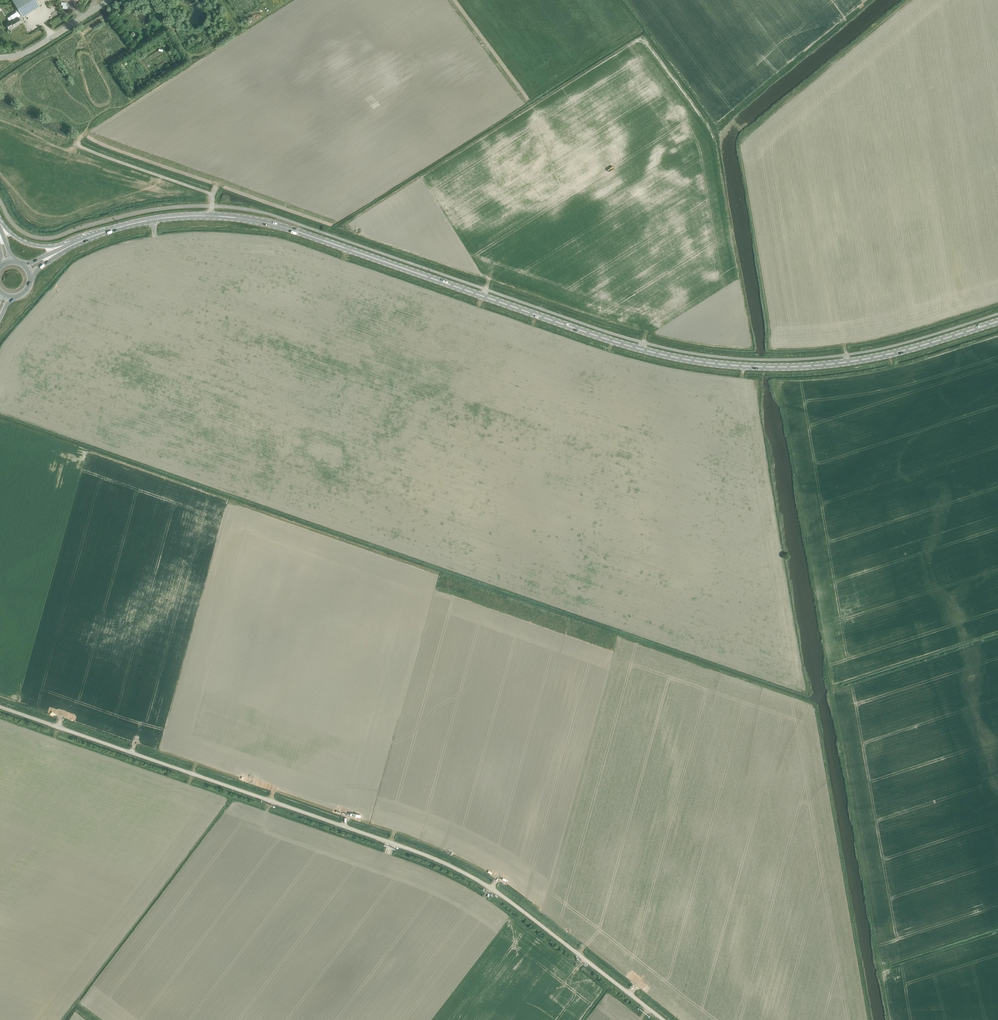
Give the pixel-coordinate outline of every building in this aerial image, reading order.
[(14,27),(21,22),(18,17),(22,15),(22,16),(39,5),(35,0),(12,0),(18,9),(15,11),(16,12),(10,16),(12,19),(5,24),(9,29),(13,26),(14,27)]
